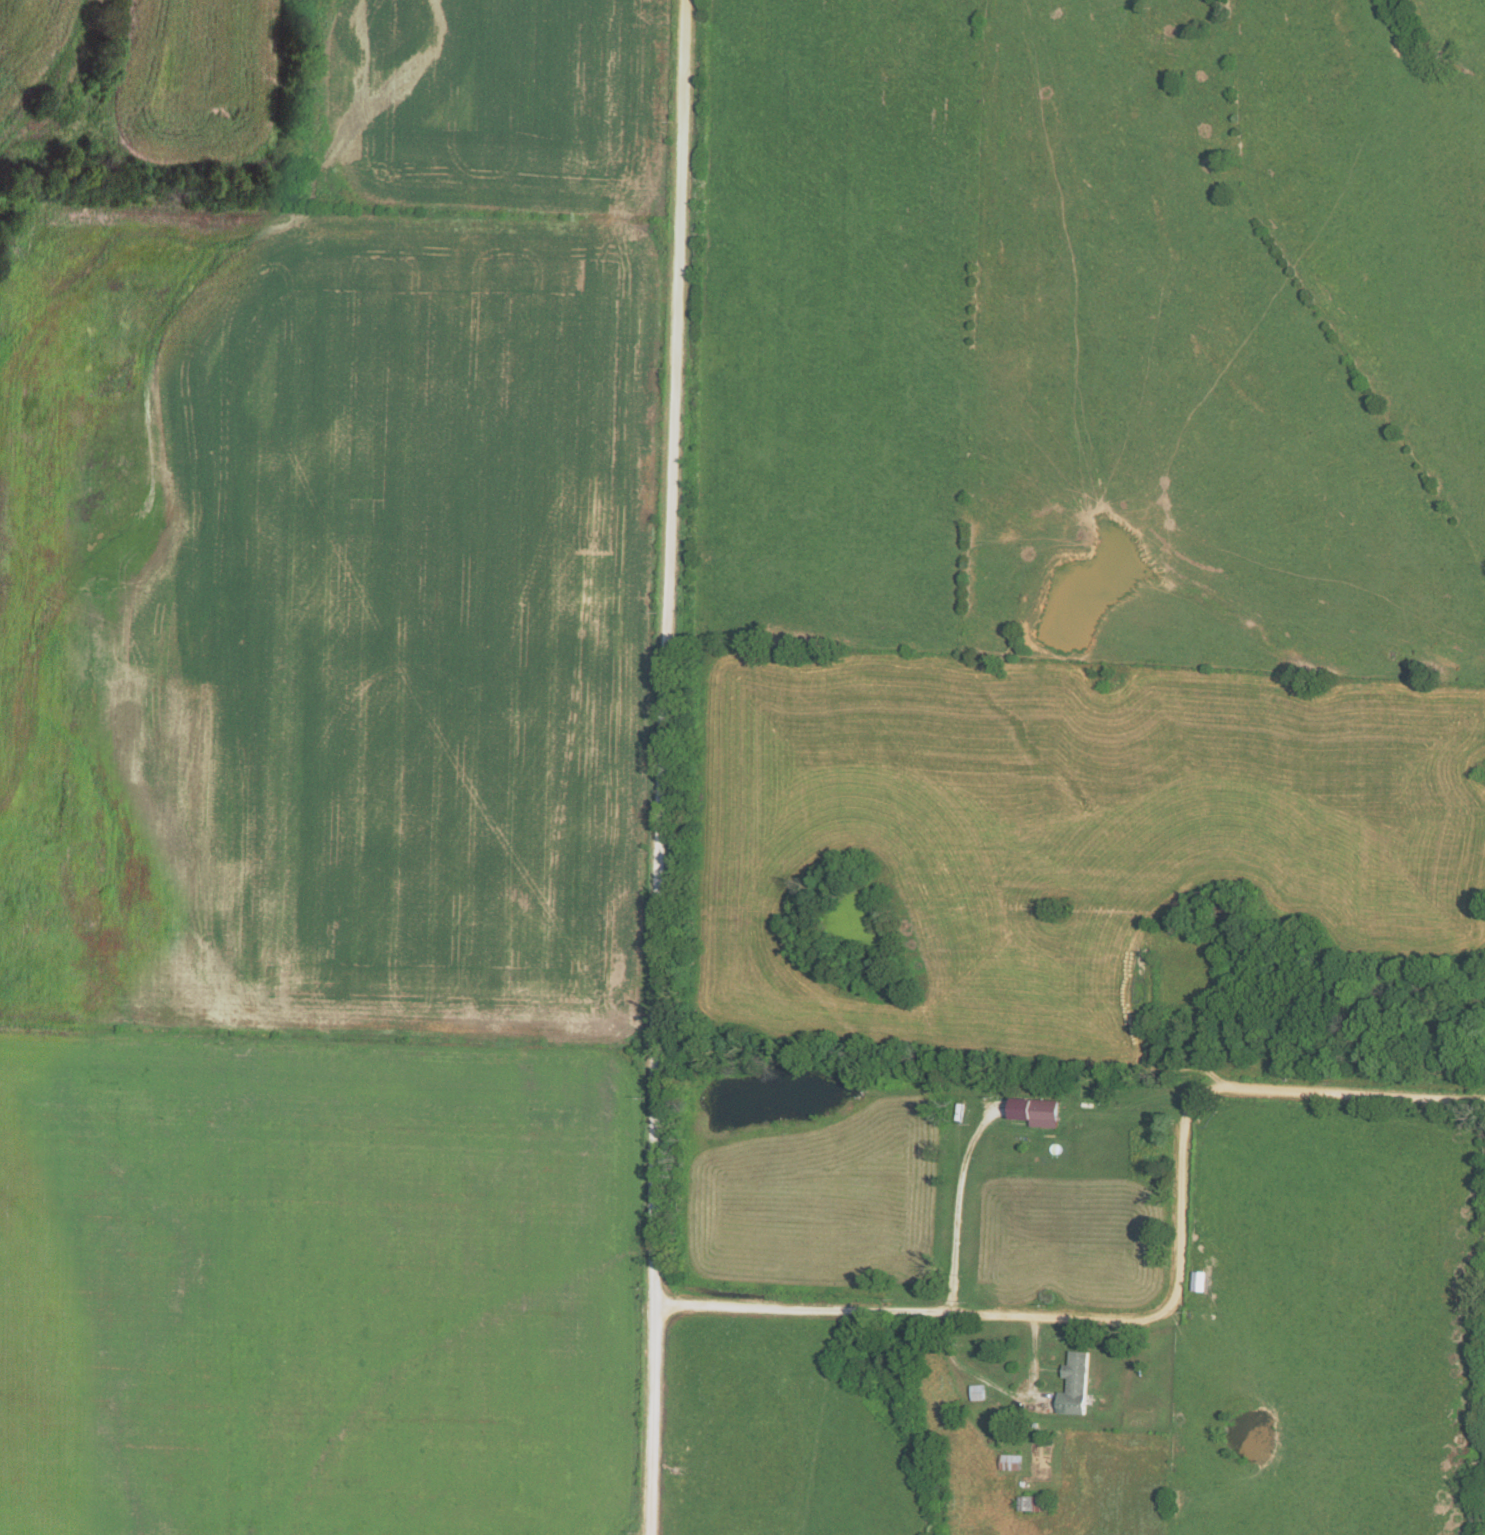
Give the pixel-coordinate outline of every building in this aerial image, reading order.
[(1059,1100),(1013,1097),(1013,1118),(1031,1119),(1030,1126),(1058,1127),(1059,1100)] [(1196,1290),(1209,1290),(1210,1271),(1196,1270),(1196,1290)] [(1089,1351),(1071,1350),(1070,1364),(1065,1364),(1064,1377),(1069,1378),(1068,1392),(1060,1391),(1059,1413),(1087,1414),(1089,1351)] [(984,1399),(984,1383),(971,1384),(971,1400),(984,1399)]
